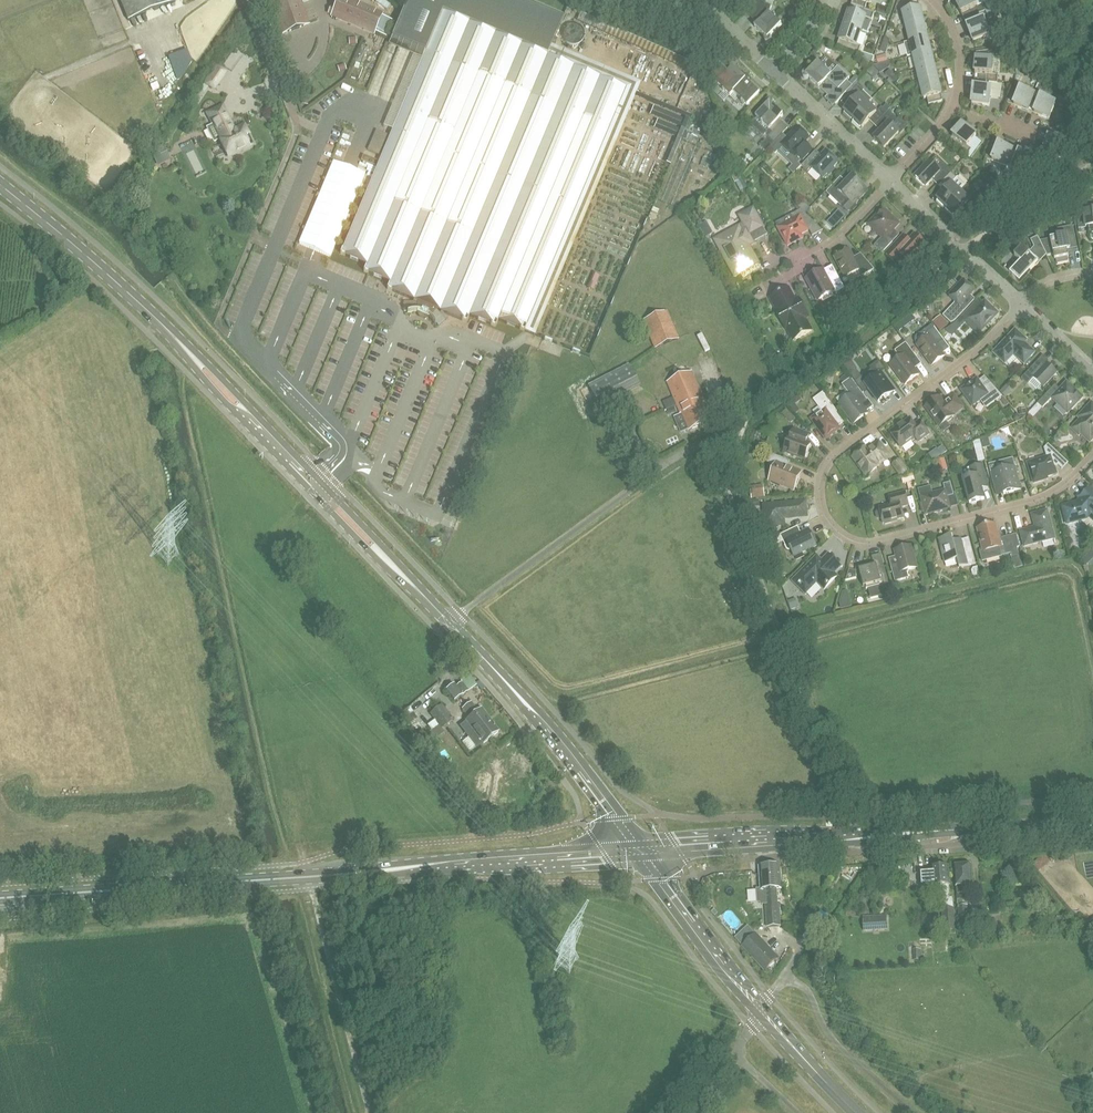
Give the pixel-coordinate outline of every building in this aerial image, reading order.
[(172,6),(182,2),(182,0),(117,0),(126,25),(148,16),(172,6)] [(283,34),(309,24),(300,0),(270,0),(283,34)] [(374,34),(376,29),(383,14),(348,0),(338,0),(332,16),(365,30),(374,34)] [(393,130),(378,166),(356,217),(355,221),(341,254),(367,265),(364,272),(390,283),(388,289),(417,302),(418,312),(423,314),(429,317),(437,310),(467,322),(470,316),(496,327),(498,320),(525,331),(626,88),(548,55),(563,18),(521,0),(408,0),(403,11),(392,38),(425,52),(393,130)] [(747,10),(759,22),(755,27),(766,37),(765,38),(765,39),(765,40),(765,41),(765,42),(766,42),(766,43),(767,43),(768,43),(769,43),(770,42),(771,41),(771,40),(771,39),(771,38),(770,37),(782,25),(769,13),(772,6),(762,2),(763,0),(751,0),(749,5),(747,10)] [(865,10),(868,3),(870,4),(872,0),(853,0),(851,5),(865,10)] [(965,21),(999,6),(996,0),(976,0),(974,1),(974,0),(957,0),(955,1),(965,21)] [(907,27),(924,23),(919,1),(904,5),(906,12),(903,13),(907,27)] [(861,32),(861,30),(866,18),(871,20),(874,13),(865,10),(851,5),(844,26),(861,32)] [(999,6),(965,21),(973,42),(990,35),(984,22),(989,19),(990,20),(999,16),(996,8),(999,6)] [(924,23),(907,27),(910,42),(927,37),(924,23)] [(856,45),(861,33),(861,32),(844,26),(837,47),(859,54),(861,47),(856,45)] [(927,37),(910,42),(914,56),(931,51),(927,37)] [(884,39),(882,46),(888,48),(891,41),(884,39)] [(886,55),(888,48),(882,46),(880,53),(886,55)] [(931,51),(914,56),(917,70),(934,66),(931,51)] [(975,81),(998,83),(998,75),(993,75),(994,60),(976,59),(975,81)] [(808,78),(819,88),(820,87),(828,95),(832,91),(840,99),(853,86),(859,79),(856,75),(849,82),(847,81),(850,78),(838,67),(832,74),(819,62),(808,73),(807,72),(806,72),(805,73),(804,73),(803,74),(803,75),(803,76),(803,77),(803,78),(804,78),(805,79),(806,79),(807,79),(808,78)] [(719,63),(712,76),(713,85),(715,87),(716,87),(718,85),(729,96),(730,97),(734,93),(747,106),(748,106),(756,97),(759,94),(760,93),(755,88),(751,84),(749,82),(749,81),(749,80),(749,79),(749,78),(748,77),(747,77),(746,77),(745,77),(744,78),(743,79),(742,78),(741,77),(742,76),(738,72),(733,68),(729,72),(719,64),(719,63)] [(921,84),(938,80),(934,66),(917,70),(921,84)] [(891,80),(896,76),(891,71),(886,76),(891,80)] [(901,80),(896,76),(891,80),(897,85),(901,80)] [(938,80),(921,84),(924,99),(927,98),(929,105),(943,101),(938,80)] [(998,84),(998,83),(975,81),(972,103),(989,106),(991,90),(988,90),(989,83),(998,84)] [(1028,112),(1037,90),(1019,83),(1016,91),(1013,90),(1007,103),(1028,112)] [(859,85),(849,95),(855,100),(845,110),(846,111),(844,113),(852,120),(853,118),(853,119),(868,104),(872,99),(863,91),(864,90),(859,85)] [(193,100),(197,103),(205,92),(201,89),(193,100)] [(1044,93),(1037,90),(1028,112),(1049,120),(1055,103),(1042,98),(1044,93)] [(767,152),(788,129),(779,120),(783,115),(774,107),(773,108),(772,107),(773,106),(774,106),(774,105),(774,104),(774,103),(774,102),(773,102),(773,101),(772,101),(771,100),(770,100),(770,101),(769,101),(768,101),(768,102),(768,103),(767,104),(768,105),(756,118),(757,119),(756,120),(755,119),(749,125),(766,140),(761,146),(767,152)] [(873,117),(878,122),(889,111),(891,108),(887,104),(883,108),(882,107),(877,112),(868,104),(853,119),(854,120),(853,121),(860,128),(862,127),(873,117)] [(214,142),(220,139),(228,156),(253,144),(244,126),(233,132),(227,120),(229,119),(223,106),(207,113),(213,125),(208,128),(214,142)] [(884,128),(881,131),(874,138),(884,148),(899,133),(893,127),(898,119),(889,111),(878,122),(884,128)] [(1069,118),(1071,123),(1081,119),(1079,114),(1069,118)] [(976,135),(962,125),(949,143),(967,157),(972,150),(967,147),(976,135)] [(794,154),(802,160),(812,150),(805,143),(809,138),(798,128),(782,145),(793,155),(794,154)] [(1075,141),(1052,131),(1043,153),(1060,159),(1065,145),(1072,148),(1075,141)] [(684,141),(660,200),(665,201),(688,143),(684,141)] [(1005,172),(1013,151),(992,143),(986,159),(1006,167),(1004,172),(1005,172)] [(150,151),(158,166),(164,163),(161,157),(168,154),(163,145),(150,151)] [(694,145),(669,204),(674,206),(699,147),(694,145)] [(838,162),(830,154),(826,151),(823,155),(821,155),(816,151),(802,166),(808,172),(812,168),(823,178),(827,173),(829,175),(835,169),(833,167),(838,162)] [(1034,159),(1013,151),(1005,172),(1012,175),(1014,170),(1027,175),(1034,159)] [(930,162),(916,178),(926,187),(932,180),(936,177),(942,183),(952,173),(953,171),(944,162),(936,155),(930,162)] [(792,166),(788,170),(794,175),(802,166),(799,163),(796,161),(792,166)] [(736,182),(740,191),(747,187),(740,173),(732,177),(735,182),(736,182)] [(938,199),(937,201),(944,208),(946,206),(946,207),(961,192),(966,186),(958,177),(957,178),(952,173),(942,183),(947,188),(944,192),(937,198),(938,199)] [(867,190),(863,185),(853,176),(846,183),(841,178),(828,192),(847,211),(867,190)] [(1020,183),(1012,189),(1016,195),(1024,189),(1020,183)] [(947,208),(946,209),(953,216),(954,214),(955,215),(962,208),(965,205),(971,210),(973,212),(983,200),(973,191),(973,190),(968,185),(966,186),(961,192),(946,207),(947,208)] [(1012,189),(1006,193),(1011,200),(1017,196),(1012,189)] [(1089,233),(1090,235),(1092,234),(1092,239),(1092,238),(1092,212),(1091,201),(1076,203),(1076,205),(1072,205),(1075,225),(1078,225),(1079,229),(1089,228),(1089,233)] [(887,237),(900,224),(891,216),(891,214),(887,210),(885,210),(884,208),(868,225),(882,237),(874,246),(882,253),(893,242),(887,237)] [(752,232),(763,227),(753,209),(740,216),(741,217),(743,216),(752,232)] [(807,228),(815,223),(801,210),(776,223),(788,246),(795,242),(796,237),(808,230),(807,228)] [(845,216),(839,210),(828,222),(834,228),(845,216)] [(701,220),(697,222),(706,238),(713,233),(707,221),(703,223),(701,220)] [(1067,250),(1077,248),(1073,226),(1057,229),(1059,237),(1040,241),(1044,249),(1047,256),(1054,255),(1055,259),(1057,259),(1058,263),(1068,261),(1067,257),(1069,256),(1067,250)] [(746,246),(754,242),(747,229),(739,234),(736,229),(719,239),(721,243),(718,245),(735,275),(758,262),(754,254),(749,252),(746,246)] [(903,236),(902,237),(886,254),(896,264),(903,256),(912,264),(919,257),(917,256),(927,246),(915,235),(909,241),(903,236)] [(1037,252),(1044,249),(1040,241),(1038,237),(1031,240),(1037,252)] [(1021,262),(1010,273),(1015,278),(1020,282),(1028,273),(1027,272),(1029,270),(1030,271),(1039,262),(1023,247),(1015,256),(1021,262)] [(875,269),(864,258),(856,262),(849,249),(848,250),(846,250),(841,252),(841,254),(835,257),(846,277),(859,270),(863,276),(875,269)] [(825,271),(824,269),(822,270),(808,278),(806,279),(807,280),(810,286),(811,287),(812,286),(820,300),(835,291),(836,294),(845,289),(837,273),(831,277),(828,276),(825,271)] [(964,303),(974,291),(964,281),(949,296),(955,301),(955,303),(950,308),(943,316),(952,324),(955,321),(968,307),(964,303)] [(789,288),(771,298),(771,299),(772,299),(772,298),(774,297),(780,309),(776,311),(786,329),(788,328),(789,330),(791,329),(797,339),(812,330),(805,318),(809,316),(799,298),(796,300),(789,288)] [(960,318),(957,321),(961,325),(964,321),(978,334),(981,331),(982,330),(985,327),(994,317),(997,314),(998,313),(997,313),(994,310),(985,302),(984,303),(978,309),(973,305),(960,318)] [(655,348),(663,345),(678,339),(667,311),(644,320),(655,348)] [(942,317),(940,319),(934,323),(939,330),(947,325),(942,317)] [(950,349),(944,340),(935,327),(927,333),(925,332),(922,332),(916,336),(915,339),(915,342),(932,365),(945,356),(937,345),(944,340),(950,349)] [(1015,330),(994,353),(1005,363),(1013,354),(1015,354),(1024,363),(1034,352),(1024,343),(1026,340),(1015,330)] [(915,355),(906,343),(895,351),(899,356),(899,359),(891,365),(905,385),(919,375),(909,360),(915,355)] [(849,359),(843,363),(850,374),(856,370),(857,369),(849,359)] [(1040,367),(1036,363),(1021,379),(1028,385),(1034,378),(1044,387),(1057,373),(1047,363),(1045,366),(1042,365),(1040,367)] [(629,365),(589,386),(599,406),(639,385),(629,365)] [(862,377),(856,381),(864,393),(869,389),(879,403),(890,395),(894,391),(895,391),(894,389),(889,383),(882,372),(876,376),(872,370),(862,377)] [(710,421),(701,398),(702,397),(691,372),(668,382),(679,407),(680,406),(690,430),(710,421)] [(843,408),(854,424),(868,414),(862,405),(867,400),(851,378),(850,379),(846,374),(841,378),(844,383),(842,385),(851,396),(844,401),(843,408)] [(1002,396),(986,378),(986,379),(987,379),(991,384),(986,388),(984,388),(977,378),(961,390),(973,406),(982,399),(987,407),(1002,396)] [(1067,382),(1060,389),(1052,398),(1068,413),(1083,397),(1067,382)] [(1007,397),(1012,392),(1012,389),(1008,386),(1002,392),(1007,397)] [(840,428),(839,427),(834,420),(839,415),(844,422),(844,423),(845,422),(823,392),(814,399),(823,411),(816,416),(815,423),(826,438),(840,428)] [(1049,392),(1048,392),(1028,413),(1033,418),(1043,408),(1050,400),(1046,395),(1048,392),(1048,393),(1049,392)] [(940,397),(926,407),(940,426),(947,421),(949,422),(952,419),(952,417),(954,416),(953,415),(963,407),(955,395),(949,399),(944,403),(940,397)] [(1092,439),(1092,404),(1092,403),(1078,417),(1081,419),(1072,429),(1079,436),(1081,434),(1090,442),(1092,439)] [(920,421),(919,421),(915,425),(910,418),(898,427),(897,426),(890,431),(891,432),(890,433),(901,448),(912,440),(912,441),(916,438),(919,442),(930,434),(920,421)] [(810,435),(794,429),(791,436),(790,436),(784,452),(805,460),(811,444),(807,442),(810,435)] [(988,437),(980,439),(982,449),(991,447),(988,437)] [(975,448),(982,446),(980,440),(973,443),(975,448)] [(866,448),(853,457),(866,475),(879,466),(879,465),(889,457),(879,443),(869,451),(866,448)] [(1034,483),(1044,480),(1043,478),(1057,473),(1054,464),(1057,463),(1062,457),(1067,462),(1068,463),(1068,462),(1048,444),(1044,448),(1047,457),(1028,463),(1034,483)] [(937,450),(941,456),(947,452),(943,446),(938,449),(937,450)] [(787,469),(790,461),(771,454),(768,463),(776,466),(770,479),(773,480),(773,482),(781,485),(781,484),(795,489),(801,473),(792,469),(791,470),(787,469)] [(892,464),(900,476),(909,470),(900,458),(892,464)] [(998,496),(1021,490),(1013,459),(1001,462),(1003,469),(991,472),(998,496)] [(989,490),(988,486),(987,481),(983,465),(970,468),(972,477),(963,479),(970,503),(971,503),(972,504),(977,503),(977,501),(985,499),(983,493),(989,490)] [(926,515),(936,512),(951,508),(948,497),(954,495),(951,482),(944,484),(945,490),(921,497),(923,503),(921,504),(923,512),(925,512),(926,515)] [(751,486),(752,499),(765,497),(764,485),(751,486)] [(1074,503),(1063,506),(1068,523),(1087,518),(1089,516),(1092,519),(1092,491),(1088,486),(1078,497),(1081,499),(1078,502),(1078,503),(1074,504),(1074,503)] [(909,505),(906,492),(889,496),(891,505),(879,508),(880,510),(877,511),(876,513),(877,518),(880,519),(882,518),(883,524),(885,523),(885,524),(892,523),(892,521),(905,518),(902,507),(909,505)] [(808,516),(807,515),(806,501),(764,505),(766,527),(785,525),(784,519),(808,516)] [(1025,546),(1055,538),(1047,510),(1032,514),(1036,527),(1021,531),(1025,546)] [(996,524),(978,529),(983,551),(980,552),(982,562),(1002,557),(1002,556),(1011,553),(1012,557),(1019,555),(1017,548),(1020,547),(1017,534),(1016,534),(1017,535),(1020,546),(1020,547),(1017,547),(1017,548),(1014,548),(1011,538),(1000,541),(999,534),(996,524)] [(795,528),(780,535),(787,549),(790,550),(791,549),(794,556),(816,545),(809,530),(800,534),(797,533),(795,528)] [(939,539),(944,559),(949,561),(957,559),(959,566),(975,562),(972,549),(965,551),(961,539),(953,541),(953,540),(952,537),(950,536),(949,536),(939,539)] [(899,566),(892,568),(895,581),(909,578),(908,572),(909,570),(917,567),(911,546),(895,550),(899,566)] [(818,555),(814,559),(793,581),(806,594),(818,582),(825,588),(824,589),(824,590),(838,576),(835,573),(841,567),(828,554),(823,560),(818,555)] [(860,569),(864,587),(865,587),(865,586),(866,585),(866,589),(880,586),(882,594),(891,592),(881,554),(872,557),(873,562),(867,563),(867,569),(861,571),(860,569)] [(973,575),(980,574),(978,567),(973,568),(971,571),(973,575)] [(856,576),(856,570),(850,568),(847,578),(856,576)] [(839,602),(841,610),(852,607),(848,591),(842,592),(839,602)] [(796,598),(788,601),(791,609),(799,607),(796,598)] [(480,681),(476,683),(478,685),(482,690),(485,688),(480,681)] [(454,701),(470,691),(463,682),(457,686),(455,684),(446,691),(454,701)] [(472,702),(467,706),(491,738),(499,732),(482,709),(478,711),(472,702)] [(430,714),(434,720),(428,725),(432,730),(439,725),(441,729),(454,719),(443,705),(430,714)] [(466,721),(460,726),(477,748),(483,743),(483,744),(491,738),(467,706),(463,709),(469,718),(466,721)] [(1033,864),(1039,872),(1050,862),(1044,854),(1033,864)] [(973,886),(972,865),(956,866),(958,900),(967,899),(966,886),(973,886)] [(761,890),(757,890),(758,903),(761,903),(761,905),(766,905),(767,916),(773,915),(770,866),(760,867),(761,890)] [(773,915),(767,916),(768,927),(770,927),(780,926),(779,903),(778,903),(777,889),(782,889),(780,870),(780,866),(770,866),(773,915)] [(933,872),(922,872),(923,887),(934,886),(941,886),(942,900),(943,909),(955,908),(954,899),(950,899),(949,885),(950,885),(949,867),(940,868),(940,866),(935,867),(935,868),(933,868),(933,872)] [(972,905),(959,906),(960,930),(973,929),(972,905)] [(943,909),(942,909),(943,931),(948,931),(948,935),(955,935),(955,930),(956,930),(955,908),(943,909)] [(887,915),(863,917),(864,932),(888,930),(887,915)] [(1064,915),(1057,916),(1058,927),(1065,926),(1064,915)] [(814,916),(807,927),(817,933),(824,922),(814,916)] [(996,919),(981,920),(982,932),(997,931),(996,919)] [(778,958),(756,935),(743,947),(765,970),(778,958)]
